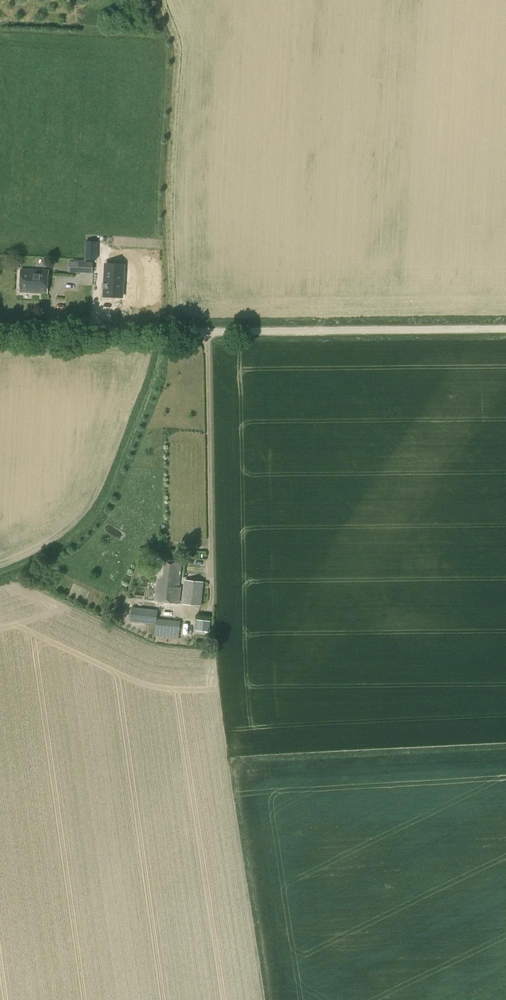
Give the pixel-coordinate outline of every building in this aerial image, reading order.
[(84,273),(85,262),(69,261),(69,272),(84,273)] [(105,267),(104,296),(122,296),(123,268),(105,267)] [(21,269),(20,292),(37,292),(47,293),(48,270),(36,270),(21,269)] [(178,587),(181,563),(159,560),(155,600),(178,603),(180,587),(178,587)] [(200,605),(202,582),(184,580),(181,603),(200,605)] [(180,621),(156,617),(157,610),(132,607),(130,620),(156,623),(154,636),(178,638),(180,621)] [(210,621),(197,620),(196,630),(209,631),(210,621)]
